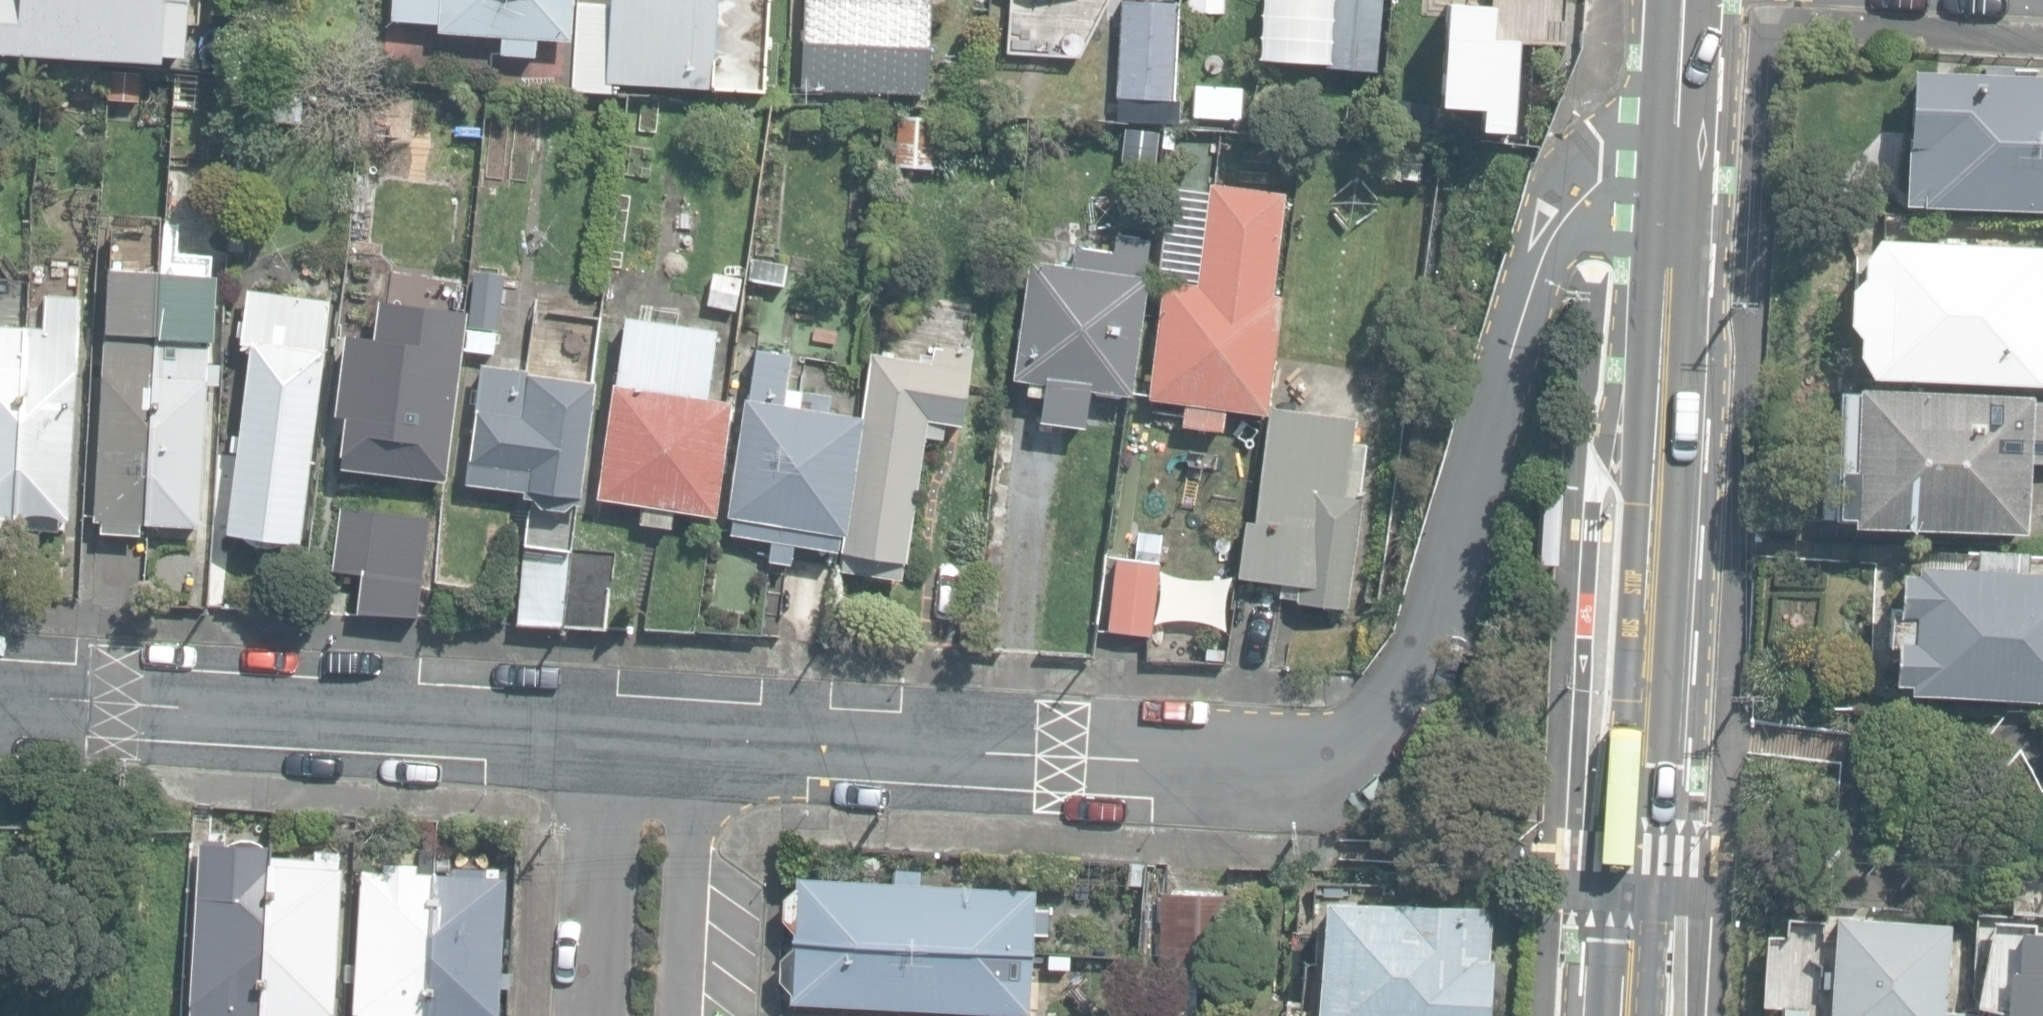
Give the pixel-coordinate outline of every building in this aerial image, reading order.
[(163,61),(164,55),(186,56),(189,0),(0,0),(0,51),(163,61)] [(535,55),(536,37),(570,39),(573,0),(395,0),(394,19),(441,22),(440,32),(503,36),(502,53),(535,55)] [(759,91),(765,0),(613,0),(612,9),(576,7),(570,90),(617,94),(618,81),(759,91)] [(933,0),(804,0),(800,93),(929,98),(933,0)] [(1074,11),(1075,0),(1043,0),(1042,8),(1074,11)] [(1172,122),(1179,2),(1136,0),(1121,0),(1115,118),(1172,122)] [(1225,0),(1188,0),(1188,10),(1224,12),(1225,0)] [(1261,63),(1378,75),(1387,0),(1337,0),(1337,4),(1304,0),(1267,0),(1261,63)] [(1501,9),(1445,7),(1440,109),(1489,112),(1488,135),(1520,137),(1525,43),(1499,42),(1501,9)] [(2042,207),(2042,71),(2009,70),(2009,65),(1982,64),(1982,69),(1909,66),(1904,201),(2042,207)] [(140,99),(141,70),(110,69),(109,98),(140,99)] [(249,116),(307,122),(311,88),(252,83),(249,116)] [(1242,116),(1243,86),(1194,84),(1193,115),(1242,116)] [(937,120),(901,118),(898,167),(934,170),(937,120)] [(1154,165),(1158,131),(1129,128),(1126,162),(1154,165)] [(1182,425),(1224,431),(1226,409),(1267,415),(1283,296),(1272,295),(1285,193),(1209,183),(1196,284),(1164,279),(1148,399),(1185,404),(1182,425)] [(1040,420),(1085,427),(1090,389),(1132,395),(1149,278),(1143,277),(1148,241),(1117,237),(1114,253),(1077,248),(1074,267),(1029,260),(1012,379),(1029,381),(1028,394),(1043,396),(1040,420)] [(1868,373),(2042,379),(2042,244),(1877,239),(1864,259),(1862,276),(1850,290),(1849,324),(1858,336),(1857,355),(1868,373)] [(784,283),(787,264),(748,259),(746,278),(784,283)] [(141,523),(147,523),(161,271),(108,269),(96,519),(104,520),(103,531),(141,533),(141,523)] [(161,271),(147,523),(206,526),(218,274),(161,271)] [(229,533),(300,542),(331,300),(248,289),(242,342),(253,343),(229,532),(229,533)] [(45,327),(28,326),(18,515),(25,516),(25,526),(59,528),(60,519),(71,519),(81,297),(47,295),(45,327)] [(374,489),(402,493),(405,472),(444,477),(465,326),(435,322),(430,355),(410,352),(414,320),(384,316),(380,350),(349,346),(332,464),(376,470),(374,489)] [(640,524),(671,528),(674,510),(715,516),(732,401),(708,397),(717,331),(625,317),(599,497),(642,504),(640,524)] [(28,326),(0,325),(0,526),(8,527),(9,515),(18,515),(28,326)] [(467,348),(495,352),(497,331),(469,328),(467,348)] [(843,570),(900,578),(902,562),(907,562),(926,436),(942,439),(944,423),(961,425),(972,349),(934,343),(931,363),(872,354),(862,417),(845,532),(842,553),(845,553),(843,570)] [(562,509),(566,509),(574,503),(584,503),(585,489),(580,489),(594,381),(574,379),(577,351),(542,345),(539,374),(529,372),(529,369),(481,363),(475,411),(478,411),(472,460),(468,459),(464,482),(526,490),(525,496),(536,498),(541,506),(562,509)] [(770,559),(790,562),(793,543),(838,549),(841,532),(845,532),(862,417),(783,405),(791,355),(756,350),(749,399),(746,398),(729,516),(733,516),(731,532),(773,538),(770,559)] [(2026,532),(2029,462),(2042,463),(2042,402),(2033,402),(2033,398),(1842,391),(1840,442),(1825,442),(1824,468),(1838,468),(1837,517),(1852,518),(1852,526),(2026,532)] [(1280,599),(1344,608),(1369,441),(1353,439),(1356,420),(1271,408),(1254,521),(1245,520),(1237,576),(1282,583),(1280,599)] [(1105,624),(1150,629),(1161,535),(1136,532),(1134,552),(1113,550),(1105,624)] [(519,623),(566,627),(566,624),(572,549),(572,546),(525,543),(519,623)] [(2042,700),(2042,571),(2028,570),(2029,551),(1976,548),(1974,569),(1917,566),(1917,573),(1901,572),(1898,609),(1891,609),(1888,647),(1895,647),(1893,684),(1910,685),(1909,692),(2042,700)] [(566,624),(609,628),(615,552),(572,549),(566,624)] [(272,857),(273,845),(201,841),(192,1015),(264,1015),(272,857)] [(272,857),(264,1015),(330,1015),(331,1010),(332,1011),(341,852),(317,850),(317,860),(272,857)] [(435,871),(417,871),(417,864),(384,863),(383,871),(363,870),(358,964),(347,963),(346,979),(357,980),(356,1012),(359,1012),(359,1015),(427,1015),(435,871)] [(1129,885),(1142,885),(1142,864),(1130,863),(1129,885)] [(435,871),(427,1015),(500,1015),(501,984),(509,984),(509,972),(502,972),(507,877),(487,876),(487,875),(487,868),(453,866),(452,872),(435,871)] [(794,941),(1031,953),(1032,935),(1045,935),(1046,909),(1034,908),(1036,891),(920,884),(920,872),(896,871),(896,883),(797,877),(797,885),(784,897),(782,919),(794,931),(794,941)] [(1159,967),(1232,968),(1234,894),(1161,893),(1159,967)] [(1494,907),(1325,898),(1318,1015),(1487,1015),(1494,907)] [(1980,1007),(1944,1005),(1948,918),(1835,912),(1833,963),(1822,962),(1822,981),(1830,982),(1828,1015),(1979,1015),(1980,1007)] [(2034,922),(1994,920),(1977,1003),(1988,1008),(1988,1015),(2042,1015),(2042,930),(2033,930),(2034,922)] [(1028,1015),(1031,953),(794,941),(794,945),(781,957),(778,979),(790,992),(790,1003),(1028,1015)] [(1210,1010),(1195,1010),(1196,972),(1159,970),(1157,1015),(1209,1015),(1210,1010)]
